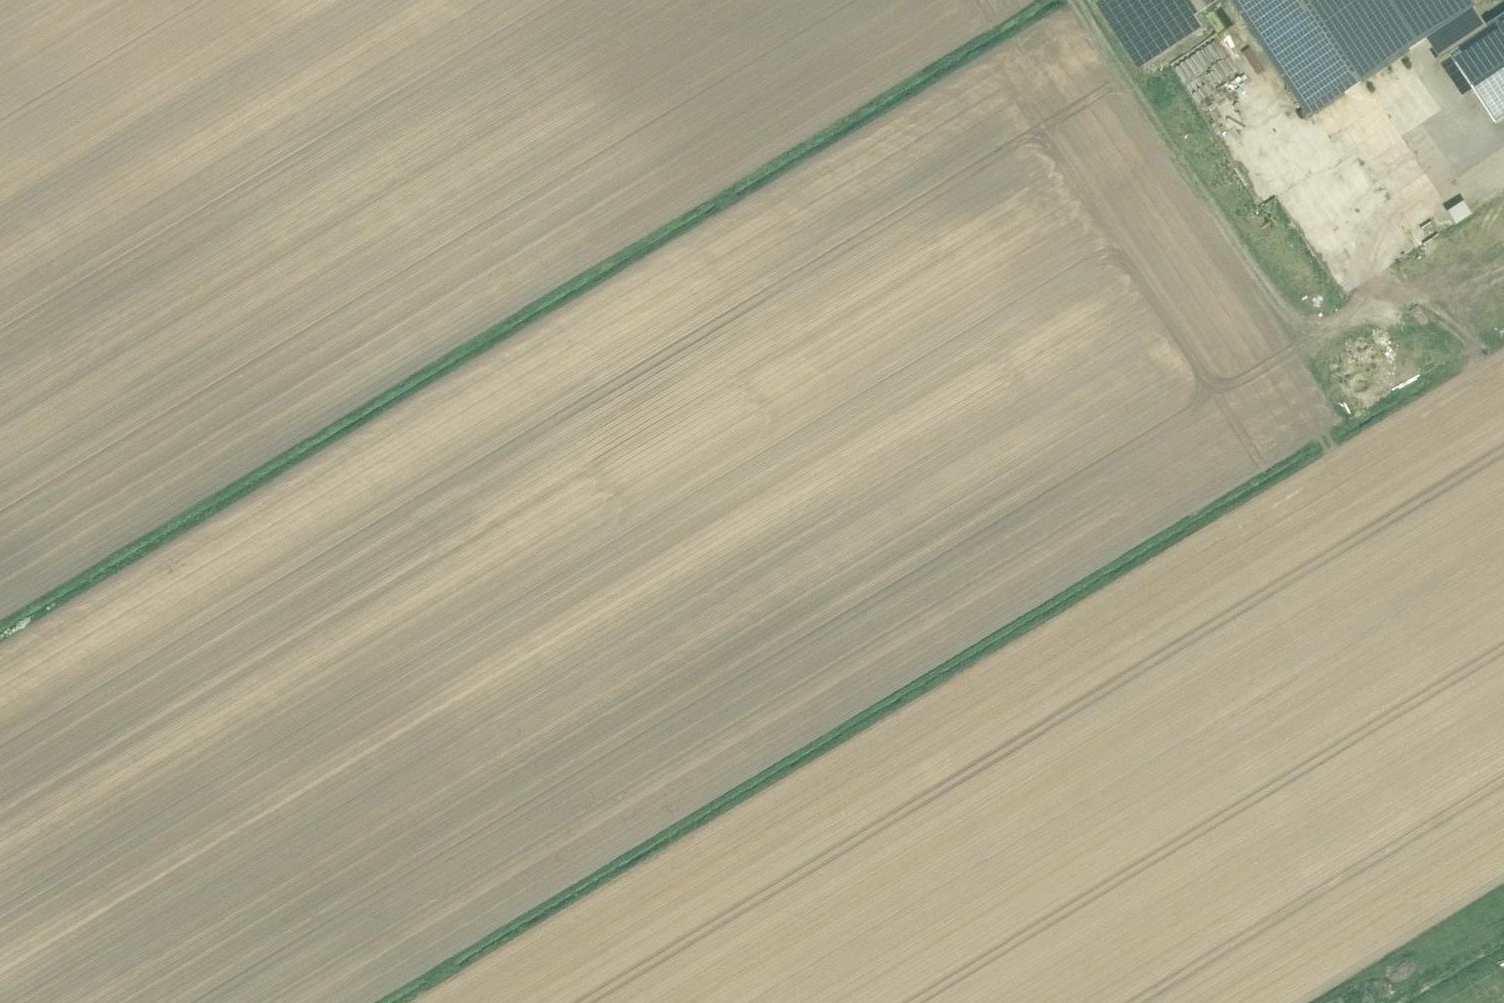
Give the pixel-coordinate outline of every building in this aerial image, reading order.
[(1310,120),(1428,42),(1475,10),(1474,9),(1484,2),(1483,0),(1230,0),(1310,120)] [(1474,92),(1478,99),(1496,126),(1503,121),(1503,17),(1487,28),(1488,29),(1439,63),(1463,100),(1474,92)]
